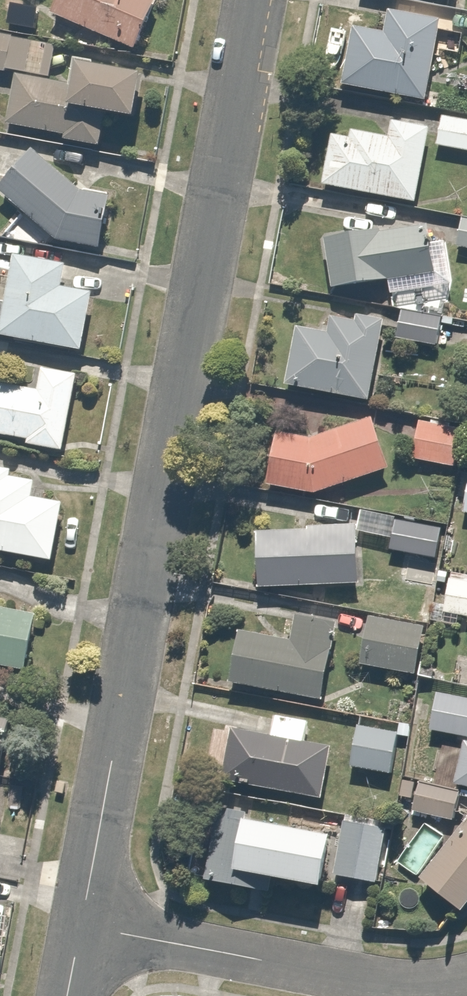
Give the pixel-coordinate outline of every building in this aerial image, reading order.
[(52,15),(131,47),(150,0),(58,0),(52,15)] [(441,17),(389,7),(385,32),(352,25),(340,86),(424,102),(441,17)] [(0,37),(0,69),(41,75),(46,44),(0,37)] [(138,70),(74,59),(66,106),(130,116),(138,70)] [(102,122),(59,113),(64,87),(13,76),(3,124),(54,135),(98,144),(102,122)] [(440,114),(434,146),(466,152),(466,119),(440,114)] [(425,123),(390,119),(387,136),(347,130),(346,136),(330,134),(323,186),(415,198),(425,123)] [(0,186),(0,195),(50,239),(90,249),(105,246),(113,208),(77,189),(86,173),(28,154),(0,186)] [(458,218),(455,246),(466,248),(466,219),(458,218)] [(376,235),(375,225),(322,233),(330,289),(387,280),(389,294),(450,285),(448,271),(443,238),(430,240),(428,227),(376,235)] [(63,263),(11,254),(0,323),(0,334),(81,347),(90,291),(59,286),(63,263)] [(441,314),(399,308),(395,338),(437,344),(441,314)] [(283,386),(355,398),(353,405),(368,408),(370,400),(381,336),(294,321),(283,386)] [(0,379),(0,432),(27,436),(25,447),(64,452),(75,374),(40,369),(38,385),(0,379)] [(369,417),(312,438),(272,431),(265,486),(314,495),(388,468),(369,417)] [(460,422),(415,419),(413,459),(458,462),(460,422)] [(0,468),(0,551),(50,560),(59,502),(31,497),(34,480),(8,476),(9,469),(0,468)] [(440,524),(393,519),(389,550),(400,551),(432,555),(436,556),(440,524)] [(353,529),(255,530),(255,589),(354,588),(353,529)] [(432,555),(400,551),(397,575),(429,579),(432,555)] [(449,573),(442,611),(466,616),(466,576),(449,573)] [(25,670),(35,618),(0,611),(0,665),(25,670)] [(332,619),(295,613),(289,646),(234,636),(226,682),(318,698),(332,619)] [(422,626),(367,619),(361,665),(416,671),(422,626)] [(433,690),(428,732),(466,736),(466,694),(433,690)] [(1,765),(10,715),(0,713),(0,765),(1,765)] [(272,715),(270,739),(234,735),(227,785),(315,799),(323,744),(306,743),(306,718),(272,715)] [(394,739),(354,733),(350,767),(389,773),(394,739)] [(452,782),(451,786),(466,789),(466,742),(459,741),(452,782)] [(456,789),(417,782),(412,813),(451,819),(456,789)] [(270,894),(273,877),(320,885),(329,834),(241,819),(213,814),(201,882),(270,894)] [(460,912),(466,904),(466,816),(416,875),(460,912)] [(382,829),(342,822),(331,874),(377,882),(382,829)]
